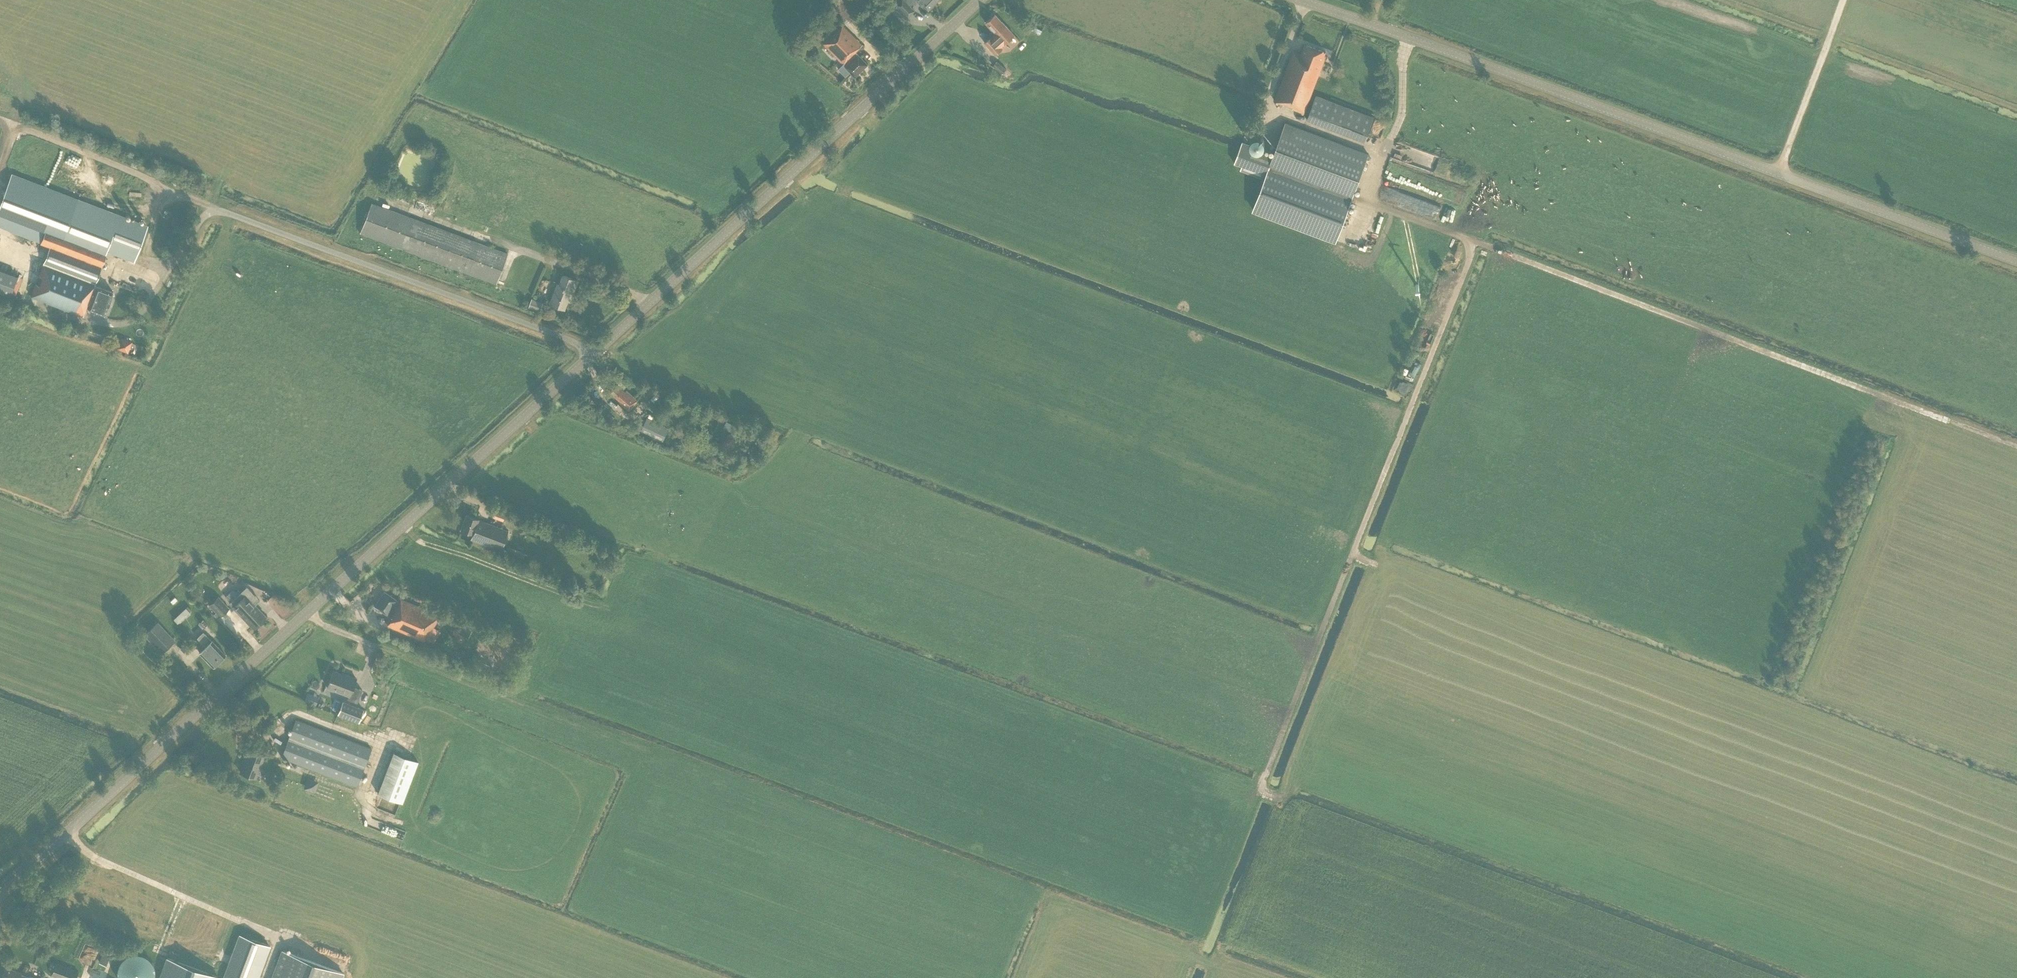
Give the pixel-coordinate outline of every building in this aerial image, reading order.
[(896,4),(909,17),(915,11),(911,6),(904,0),(900,0),(896,4)] [(929,10),(939,0),(918,0),(929,10)] [(1015,36),(1005,25),(994,14),(986,21),(996,33),(984,44),(995,56),(1003,49),(1002,48),(1015,36)] [(855,77),(868,64),(856,52),(863,45),(843,25),(824,44),(855,77)] [(1325,55),(1327,51),(1306,44),(1302,54),(1295,51),(1276,100),(1284,103),(1283,105),(1305,113),(1326,56),(1325,55)] [(997,62),(993,67),(1008,79),(1012,74),(997,62)] [(1321,126),(1329,105),(1318,101),(1310,122),(1321,126)] [(1365,142),(1375,118),(1333,101),(1323,125),(1365,142)] [(1253,116),(1241,121),(1252,146),(1262,142),(1262,143),(1264,142),(1253,116)] [(1337,239),(1369,154),(1286,123),(1274,156),(1265,180),(1254,208),(1337,239)] [(1265,180),(1274,156),(1249,147),(1250,145),(1242,142),(1234,164),(1239,166),(1237,170),(1265,180)] [(1388,173),(1386,177),(1425,190),(1427,183),(1410,177),(1412,171),(1409,170),(1406,179),(1388,173)] [(108,251),(128,259),(133,247),(134,247),(135,246),(137,245),(138,244),(140,243),(140,242),(141,241),(142,240),(142,238),(143,236),(142,234),(142,232),(141,230),(141,228),(142,225),(11,175),(0,202),(0,226),(41,242),(46,228),(108,251)] [(1432,219),(1436,209),(1381,188),(1378,196),(1390,200),(1390,198),(1406,204),(1405,208),(1432,219)] [(496,284),(508,254),(372,203),(360,233),(496,284)] [(46,228),(41,242),(40,244),(50,248),(32,297),(83,316),(87,308),(105,315),(113,292),(95,285),(108,251),(46,228)] [(571,298),(578,280),(564,275),(560,284),(558,283),(551,303),(565,309),(569,297),(571,298)] [(532,299),(528,307),(540,312),(543,303),(532,299)] [(616,385),(623,390),(627,386),(620,381),(616,385)] [(629,411),(637,401),(626,391),(625,392),(616,385),(610,392),(620,401),(619,402),(629,411)] [(662,433),(666,425),(646,413),(641,422),(662,433)] [(506,514),(495,510),(492,518),(503,521),(506,514)] [(508,531),(466,514),(460,529),(472,534),(470,539),(500,550),(508,531)] [(225,596),(230,601),(229,602),(253,628),(266,616),(253,604),(254,603),(252,601),(256,597),(246,586),(241,591),(238,589),(235,591),(233,589),(225,596)] [(398,600),(384,591),(374,606),(388,615),(392,617),(387,625),(423,641),(440,616),(399,598),(398,600)] [(168,598),(172,604),(177,600),(173,594),(168,598)] [(230,608),(229,607),(219,596),(209,605),(216,612),(214,614),(219,618),(230,608)] [(174,619),(178,624),(190,612),(186,608),(174,619)] [(207,624),(203,620),(199,623),(200,624),(198,626),(201,630),(203,628),(204,628),(207,624)] [(162,653),(175,641),(158,622),(145,635),(162,653)] [(465,637),(455,631),(451,638),(461,643),(465,637)] [(204,632),(198,638),(197,638),(206,647),(199,653),(213,667),(226,655),(212,640),(204,632)] [(378,652),(372,668),(379,670),(385,654),(378,652)] [(356,679),(333,670),(327,687),(349,695),(347,699),(357,703),(362,690),(353,686),(356,679)] [(343,701),(338,714),(358,722),(363,709),(343,701)] [(440,713),(451,717),(453,711),(442,707),(440,713)] [(356,786),(371,748),(295,719),(281,757),(356,786)] [(418,752),(422,743),(412,740),(409,748),(418,752)] [(264,756),(246,750),(242,762),(243,763),(239,772),(256,778),(264,756)] [(378,794),(403,803),(419,762),(394,752),(378,794)] [(132,767),(124,774),(129,780),(137,772),(132,767)] [(322,792),(323,787),(314,786),(316,777),(305,775),(302,788),(322,792)] [(217,936),(220,923),(214,922),(212,935),(217,936)] [(345,974),(281,950),(271,977),(343,977),(345,974)] [(154,973),(154,971),(154,969),(153,967),(152,965),(151,963),(150,961),(148,959),(146,957),(143,956),(141,955),(138,955),(136,955),(133,955),(131,955),(129,956),(127,957),(126,958),(124,959),(122,961),(121,962),(120,964),(119,967),(118,969),(117,972),(117,974),(118,977),(154,977),(154,975),(154,973)] [(51,975),(59,977),(77,977),(80,972),(55,963),(51,975)] [(9,968),(6,977),(5,976),(4,977),(35,977),(9,968)]
